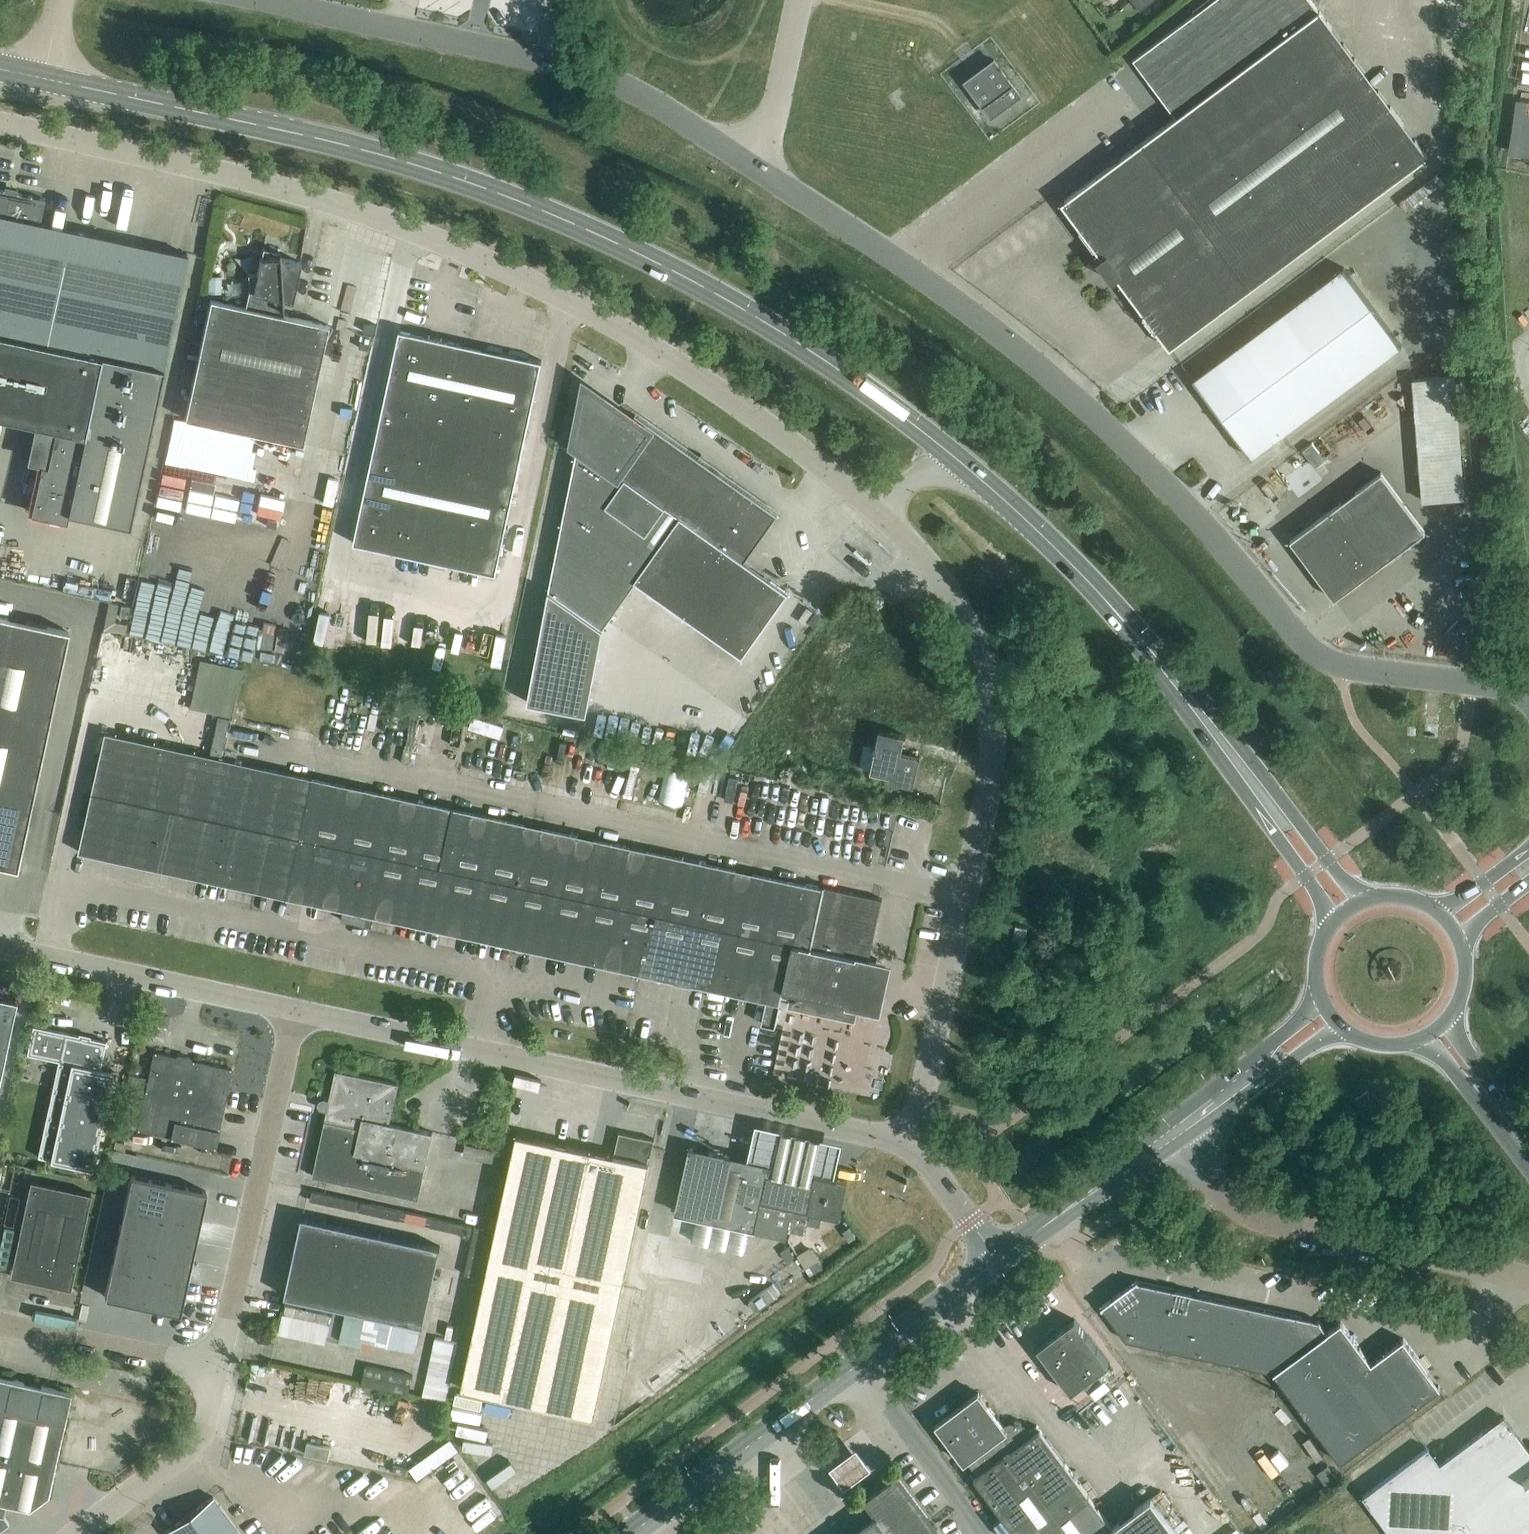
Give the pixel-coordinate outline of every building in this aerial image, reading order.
[(1112,281),(1117,277),(1169,348),(1427,156),(1311,0),(1213,0),(1133,60),(1176,117),(1061,202),(1102,256),(1097,260),(1112,281)] [(1140,10),(1153,0),(1132,0),(1140,10)] [(966,81),(991,116),(1020,94),(994,60),(966,81)] [(44,200),(0,190),(0,416),(54,428),(46,465),(40,464),(30,513),(66,520),(68,511),(128,525),(187,255),(39,223),(44,200)] [(184,419),(302,445),(328,325),(283,316),(282,299),(292,301),(300,262),(280,258),(260,259),(257,274),(248,274),(249,291),(245,307),(210,300),(184,419)] [(1193,379),(1251,457),(1401,345),(1344,268),(1193,379)] [(354,543),(496,573),(542,361),(400,330),(354,543)] [(1464,497),(1454,376),(1413,380),(1423,501),(1464,497)] [(636,581),(742,657),(788,592),(744,561),(777,515),(635,415),(632,418),(585,385),(574,443),(577,446),(549,590),(603,628),(636,581)] [(1324,460),(1312,444),(1302,451),(1315,467),(1324,460)] [(1290,540),(1334,599),(1425,531),(1381,472),(1290,540)] [(586,713),(603,628),(549,590),(527,702),(586,713)] [(115,623),(119,604),(109,602),(103,631),(123,635),(125,625),(115,623)] [(118,617),(127,618),(129,608),(121,606),(118,617)] [(815,612),(808,622),(816,627),(822,617),(815,612)] [(16,868),(67,631),(0,617),(0,864),(16,868)] [(189,708),(231,717),(241,669),(199,660),(189,708)] [(222,757),(231,718),(219,716),(211,754),(222,757)] [(890,775),(889,780),(914,786),(920,756),(901,752),(905,735),(879,730),(876,744),(875,744),(873,750),(875,750),(871,771),(890,775)] [(374,916),(766,1000),(780,1004),(782,994),(790,996),(788,1005),(853,1019),(856,1006),(876,1010),(886,964),(867,959),(880,899),(825,887),(825,886),(823,885),(823,888),(105,733),(79,852),(344,909),(341,921),(371,927),(374,916)] [(1012,938),(1024,941),(1027,927),(1015,924),(1012,938)] [(16,1001),(0,998),(0,1076),(16,1001)] [(780,1004),(766,1000),(761,1023),(775,1026),(780,1004)] [(50,1159),(50,1160),(92,1169),(113,1071),(100,1068),(106,1041),(32,1025),(26,1054),(58,1060),(37,1156),(50,1159)] [(170,1137),(215,1147),(219,1130),(218,1130),(232,1069),(154,1052),(137,1130),(170,1137)] [(323,1109),(327,1110),(313,1176),(418,1199),(433,1133),(390,1123),(398,1084),(336,1071),(329,1100),(325,1099),(323,1109)] [(770,1165),(768,1173),(814,1183),(815,1174),(834,1178),(837,1165),(840,1150),(842,1143),(755,1124),(754,1132),(749,1151),(748,1159),(770,1165)] [(462,1389),(595,1417),(622,1288),(649,1163),(648,1163),(649,1156),(651,1156),(654,1140),(619,1132),(614,1155),(516,1134),(462,1389)] [(768,1173),(770,1165),(709,1152),(700,1150),(690,1147),(676,1212),(686,1214),(696,1216),(749,1228),(756,1229),(786,1235),(787,1231),(803,1234),(809,1211),(839,1217),(840,1214),(847,1181),(834,1178),(815,1174),(814,1183),(768,1173)] [(206,1192),(131,1175),(104,1296),(179,1313),(206,1192)] [(9,1275),(70,1288),(75,1263),(91,1194),(30,1181),(12,1259),(9,1275)] [(285,1295),(422,1324),(441,1247),(302,1217),(285,1295)] [(1319,1322),(1138,1282),(1137,1281),(1101,1307),(1126,1341),(1274,1372),(1340,1462),(1440,1388),(1403,1339),(1371,1363),(1341,1322),(1327,1333),(1319,1322)] [(748,1303),(755,1313),(779,1295),(772,1286),(748,1303)] [(331,1321),(283,1311),(278,1333),(326,1344),(331,1321)] [(1036,1349),(1070,1395),(1108,1365),(1074,1320),(1036,1349)] [(422,1396),(445,1401),(458,1343),(435,1338),(422,1396)] [(367,1363),(365,1381),(411,1387),(413,1369),(367,1363)] [(9,1523),(4,1516),(7,1503),(28,1508),(48,1493),(70,1391),(0,1376),(0,1530),(9,1523)] [(1015,1533),(1179,1533),(1152,1498),(1113,1527),(1040,1429),(1033,1434),(1032,1432),(1030,1430),(1028,1428),(1025,1426),(1023,1425),(1020,1424),(1017,1424),(1015,1423),(1011,1423),(1009,1424),(1007,1424),(1004,1426),(979,1392),(936,1424),(964,1463),(967,1461),(978,1475),(974,1478),(1015,1533)] [(1390,1533),(1528,1533),(1528,1450),(1504,1416),(1439,1464),(1428,1448),(1362,1496),(1390,1533)] [(845,1482),(872,1462),(857,1441),(830,1460),(845,1482)] [(1317,1473),(1328,1487),(1338,1479),(1327,1465),(1317,1473)] [(853,1533),(940,1533),(898,1476),(864,1501),(876,1517),(853,1533)] [(214,1495),(166,1531),(168,1533),(243,1533),(214,1495)] [(1239,1524),(1225,1533),(1246,1533),(1239,1524)]
